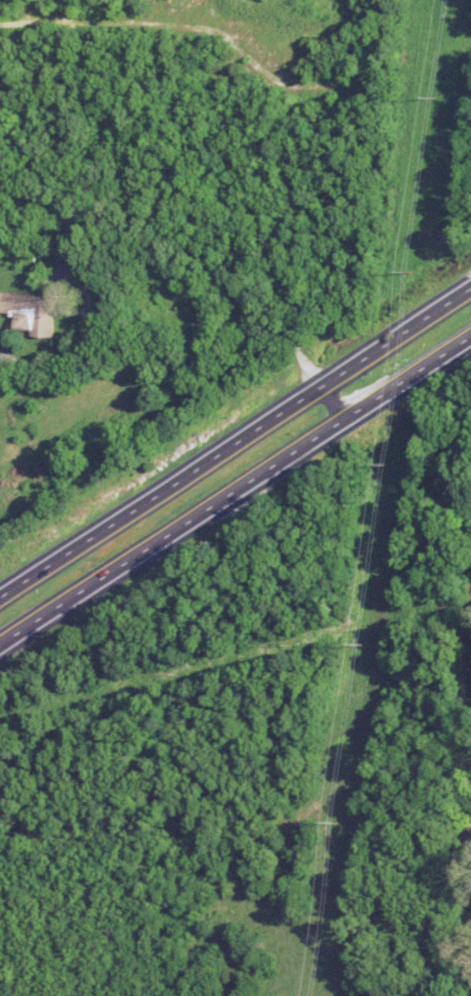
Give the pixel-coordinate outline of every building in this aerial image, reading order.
[(53,337),(54,294),(0,292),(0,314),(14,314),(14,328),(30,329),(30,336),(53,337)]
